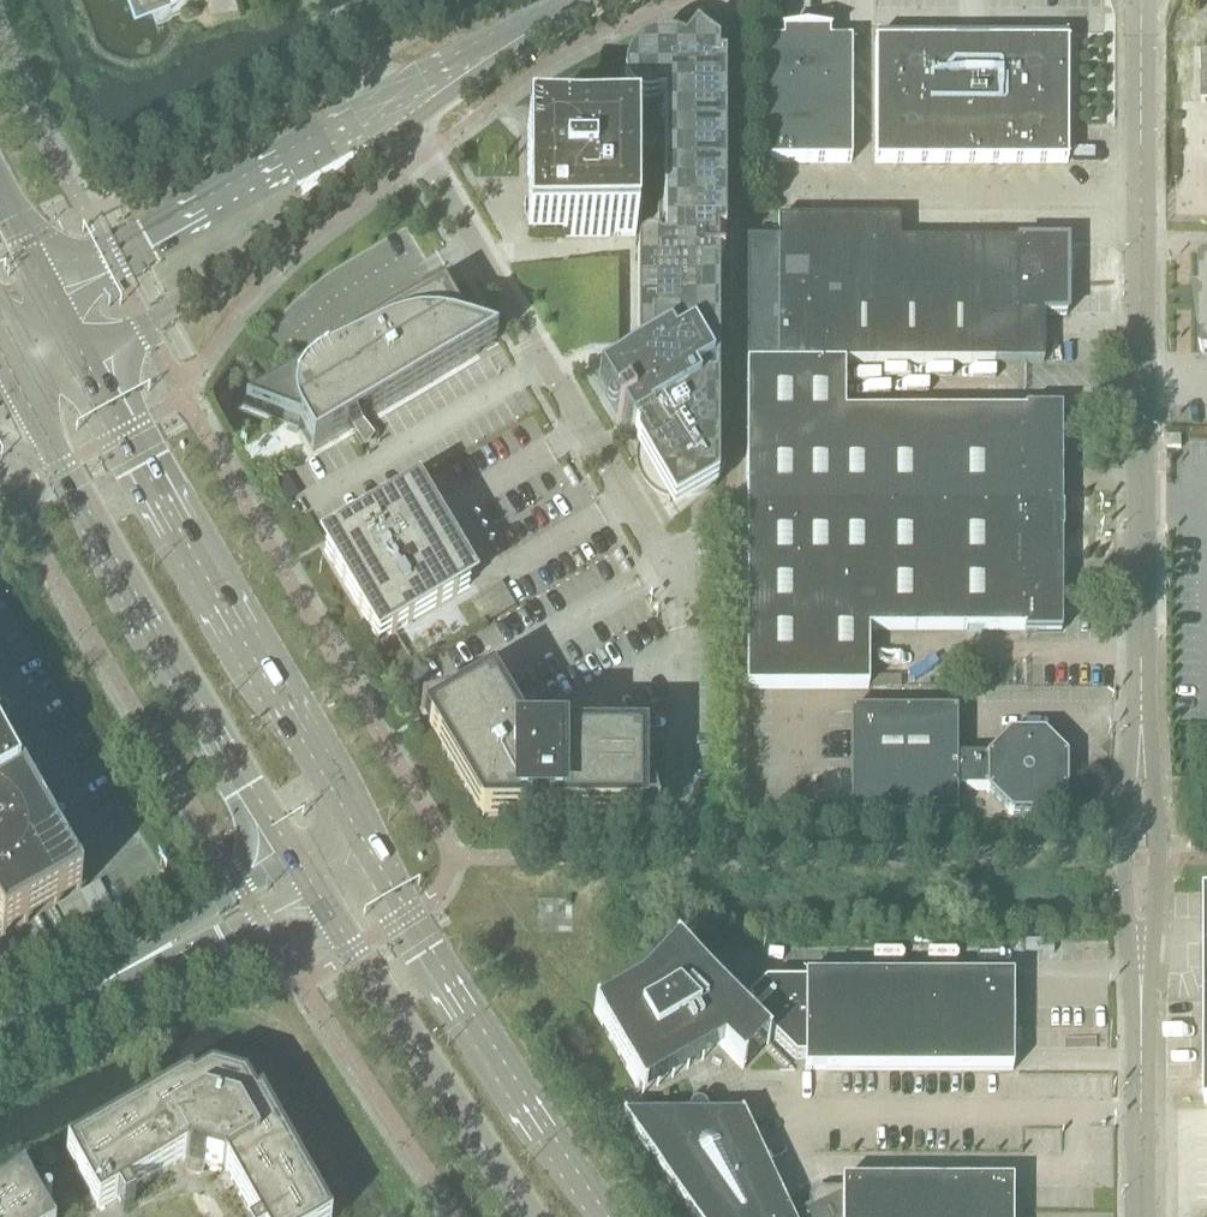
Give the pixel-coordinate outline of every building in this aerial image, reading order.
[(749,11),(746,3),(738,5),(740,14),(749,11)] [(699,33),(689,45),(683,53),(679,52),(676,50),(672,49),(669,48),(665,48),(661,47),(657,48),(653,49),(650,50),(646,51),(643,53),(640,55),(637,58),(634,61),(632,64),(630,67),(628,70),(627,74),(626,78),(626,81),(626,85),(626,89),(627,93),(628,97),(629,99),(631,101),(633,103),(635,105),(637,107),(640,108),(643,108),(646,109),(648,109),(651,108),(654,107),(656,106),(659,104),(664,104),(664,254),(658,254),(657,252),(655,251),(653,250),(652,249),(650,249),(648,249),(646,250),(644,250),(642,251),(640,253),(639,254),(638,256),(638,258),(637,260),(636,356),(639,359),(611,375),(607,367),(606,368),(609,374),(596,381),(604,396),(605,395),(620,422),(616,424),(617,425),(621,423),(630,439),(634,437),(636,441),(636,448),(674,513),(717,488),(717,417),(719,417),(720,266),(722,266),(722,263),(716,263),(716,255),(716,250),(717,244),(719,244),(723,244),(723,68),(722,68),(720,68),(717,68),(717,55),(708,48),(712,43),(699,33)] [(761,163),(835,163),(852,163),(852,42),(783,42),(761,42),(761,163)] [(1068,42),(875,42),(875,163),(1068,163),(1068,42)] [(635,236),(635,128),(634,128),(528,128),(528,175),(534,175),(534,188),(528,188),(528,204),(524,204),(524,206),(527,206),(527,219),(527,236),(562,236),(608,236),(635,236)] [(1068,242),(1018,242),(1018,244),(899,244),(899,221),(778,221),(778,243),(747,242),(747,364),(845,364),(1043,364),(1043,316),(1068,316),(1068,242)] [(480,353),(444,292),(443,291),(245,408),(299,428),(313,452),(352,429),(360,442),(371,432),(363,423),(480,353)] [(845,364),(747,364),(747,688),(869,689),(869,631),(1025,631),(1025,633),(1062,633),(1062,535),(1063,535),(1063,509),(1062,509),(1062,410),(1025,410),(1025,412),(845,412),(845,364)] [(353,532),(342,539),(324,549),(378,640),(396,630),(402,627),(470,586),(453,558),(433,524),(416,495),(353,532)] [(501,584),(471,602),(484,625),(515,607),(501,584)] [(700,605),(688,612),(695,624),(707,617),(700,605)] [(423,664),(399,678),(411,698),(435,685),(423,664)] [(455,711),(449,714),(431,725),(484,814),(640,814),(640,787),(638,787),(638,774),(640,774),(640,747),(622,747),(622,746),(555,745),(553,743),(550,741),(547,740),(545,738),(542,738),(539,737),(536,737),(532,737),(529,737),(526,738),(524,739),(521,741),(489,690),(466,704),(467,706),(456,712),(455,711)] [(1068,792),(1068,758),(1044,734),(1011,733),(986,758),(957,758),(957,712),(851,712),(851,817),(957,817),(957,791),(987,791),(1011,815),(1044,815),(1068,792)] [(3,938),(81,893),(69,871),(11,771),(7,773),(0,762),(0,933),(3,938)] [(766,984),(759,992),(738,1012),(676,950),(673,951),(677,955),(642,990),(599,1015),(596,1011),(594,1012),(637,1088),(643,1098),(646,1097),(646,1095),(723,1050),(743,1070),(746,1068),(742,1065),(765,1043),(768,1046),(770,1044),(761,1034),(766,1029),(796,1059),(806,1059),(806,1070),(1013,1071),(1013,978),(806,977),(805,984),(766,984)] [(255,1106),(245,1088),(211,1079),(192,1088),(190,1084),(67,1154),(99,1209),(117,1199),(124,1209),(135,1203),(129,1192),(185,1160),(187,1163),(221,1172),(226,1170),(252,1216),(326,1216),(261,1103),(255,1106)] [(634,1132),(694,1216),(1013,1216),(1013,1182),(843,1181),(843,1190),(822,1190),(816,1191),(813,1193),(811,1195),(810,1197),(809,1200),(809,1203),(810,1207),(791,1216),(773,1178),(743,1113),(740,1114),(741,1115),(709,1115),(705,1108),(703,1106),(700,1105),(697,1105),(694,1105),(692,1106),(689,1110),(689,1112),(691,1115),(626,1115),(625,1115),(623,1116),(634,1132)] [(42,1211),(23,1179),(0,1192),(0,1216),(45,1216),(42,1211)]
